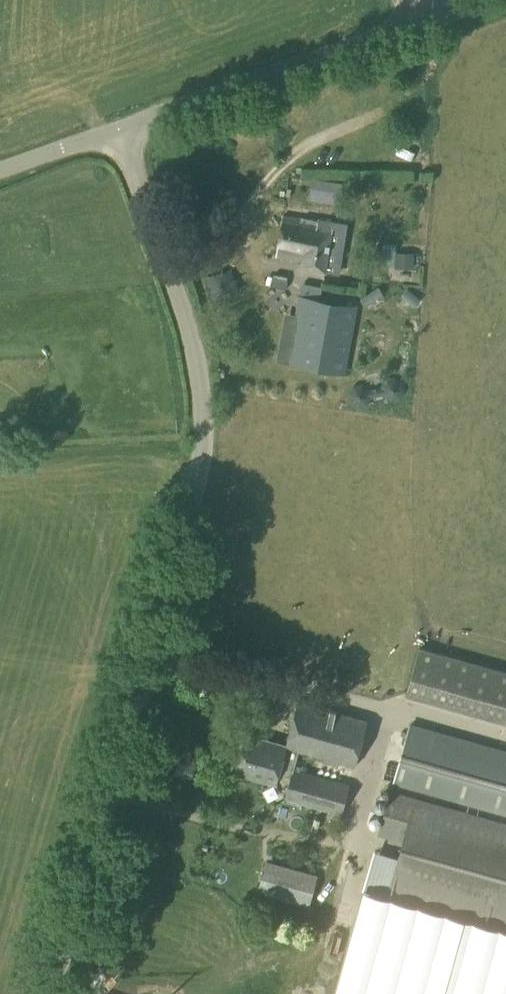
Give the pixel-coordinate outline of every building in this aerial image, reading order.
[(301,219),(285,216),(277,257),(302,262),(301,266),(325,270),(334,225),(301,218),(301,219)] [(413,267),(413,252),(394,252),(394,267),(413,267)] [(334,373),(347,304),(298,294),(285,364),(334,373)] [(383,395),(390,401),(400,399),(405,391),(404,381),(396,376),(386,378),(382,383),(369,386),(363,383),(353,384),(348,393),(350,402),(358,407),(367,405),(373,397),(383,395)] [(420,649),(407,695),(505,723),(505,673),(420,649)] [(355,768),(368,723),(298,703),(286,746),(247,735),(236,774),(276,785),(279,774),(292,777),(286,800),(342,816),(350,787),(294,771),(299,752),(355,768)] [(410,725),(393,782),(505,814),(505,752),(410,725)] [(372,782),(378,794),(390,789),(384,777),(372,782)] [(390,790),(377,835),(388,838),(387,842),(401,845),(386,897),(505,931),(505,822),(390,790)] [(309,907),(317,876),(268,862),(259,893),(309,907)]
